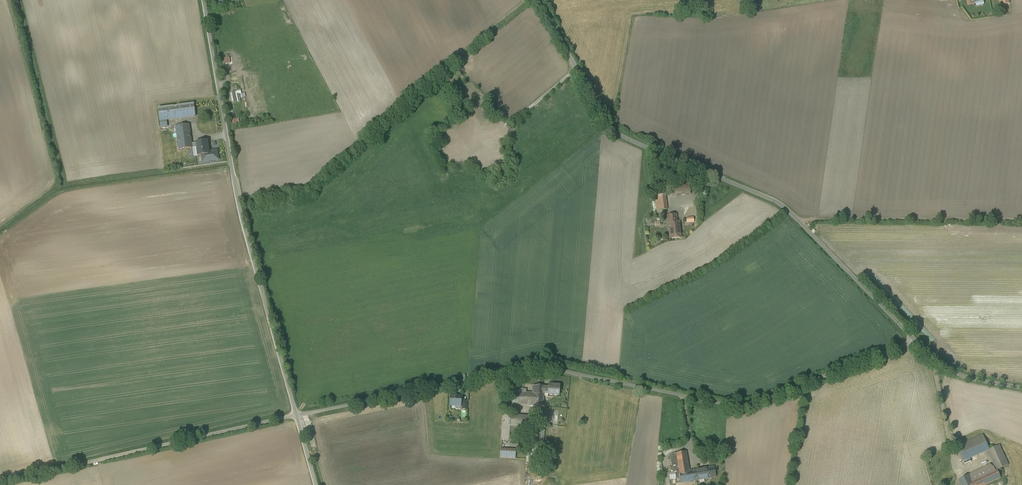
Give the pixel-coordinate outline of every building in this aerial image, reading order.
[(241,98),(243,97),(242,90),(233,92),(235,103),(241,102),(241,98)] [(194,105),(167,108),(169,120),(195,116),(194,105)] [(189,124),(176,126),(179,150),(192,148),(191,143),(189,124)] [(448,141),(449,139),(448,137),(447,135),(445,134),(442,133),(440,134),(438,135),(437,137),(437,139),(437,141),(439,143),(440,145),(443,145),(445,144),(447,143),(448,141)] [(207,141),(197,142),(197,143),(197,147),(198,155),(209,154),(208,149),(207,141)] [(451,146),(437,151),(442,166),(456,161),(451,146)] [(689,184),(670,186),(672,196),(690,194),(689,184)] [(665,195),(655,196),(657,211),(667,210),(665,195)] [(676,215),(667,216),(668,223),(669,223),(669,225),(668,226),(670,239),(681,238),(679,221),(677,222),(676,215)] [(560,386),(549,385),(549,387),(544,387),(544,393),(548,393),(548,395),(559,396),(560,386)] [(544,387),(533,386),(532,393),(526,392),(526,389),(513,388),(512,404),(543,406),(544,393),(544,387)] [(461,396),(451,396),(450,405),(456,405),(456,406),(461,406),(461,396)] [(510,415),(503,414),(501,440),(509,440),(509,432),(510,427),(510,415)] [(530,416),(510,415),(510,427),(529,428),(530,416)] [(544,430),(536,429),(534,450),(542,451),(544,430)] [(983,435),(955,447),(961,461),(987,450),(989,449),(983,435)] [(999,445),(991,448),(989,449),(987,450),(997,470),(1008,465),(999,445)] [(518,458),(518,449),(502,449),(502,458),(518,458)] [(686,451),(676,453),(679,473),(689,471),(686,451)] [(679,473),(676,453),(670,454),(673,475),(679,474),(679,473)] [(552,457),(544,456),(543,466),(546,467),(546,469),(551,470),(552,457)] [(689,471),(679,473),(679,474),(681,483),(716,477),(714,467),(689,471)] [(985,467),(969,475),(972,482),(996,471),(994,469),(993,468),(987,471),(985,467)] [(972,482),(974,484),(985,484),(1001,478),(997,470),(996,471),(972,482)] [(969,475),(958,480),(961,484),(974,484),(972,482),(969,475)]
